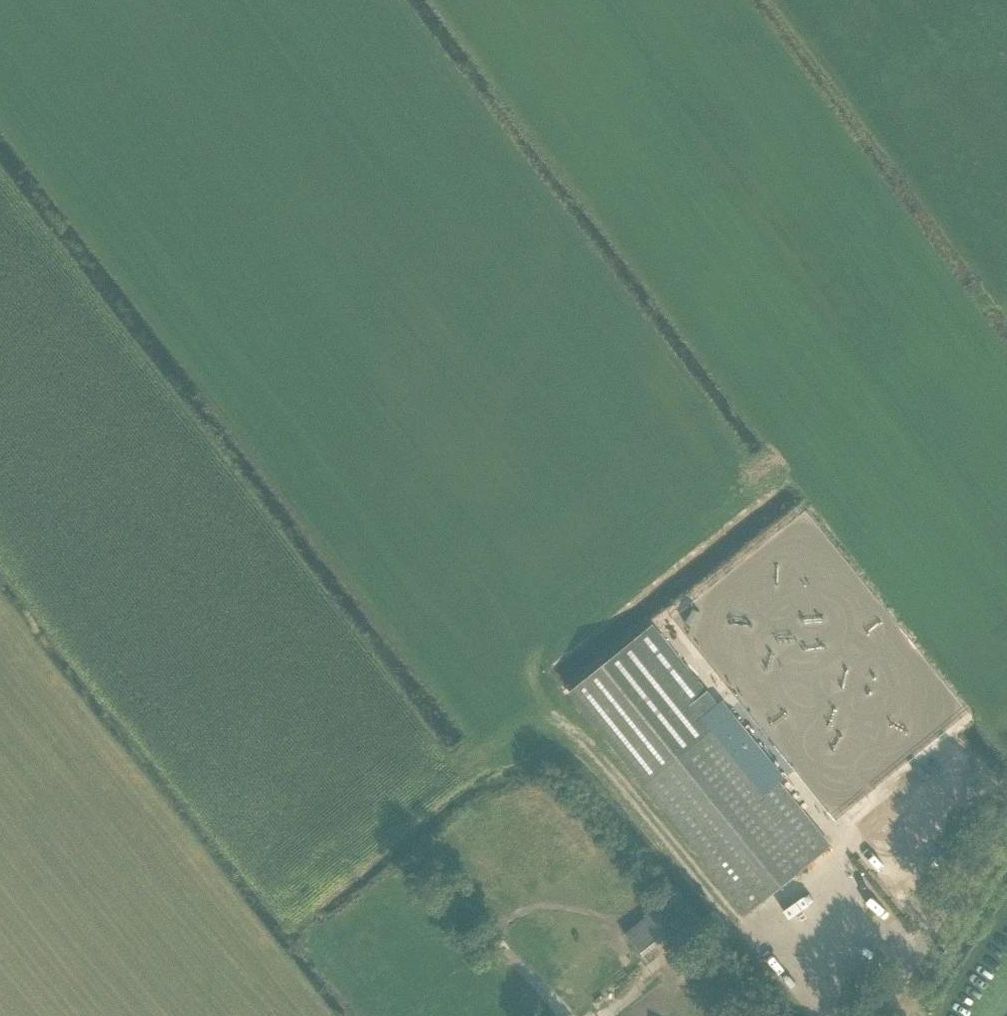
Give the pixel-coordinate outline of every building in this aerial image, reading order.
[(748,912),(830,846),(726,717),(652,625),(570,691),(644,783),(748,912)] [(681,926),(662,903),(625,933),(644,956),(681,926)] [(660,983),(615,1015),(684,1015),(660,983)]
